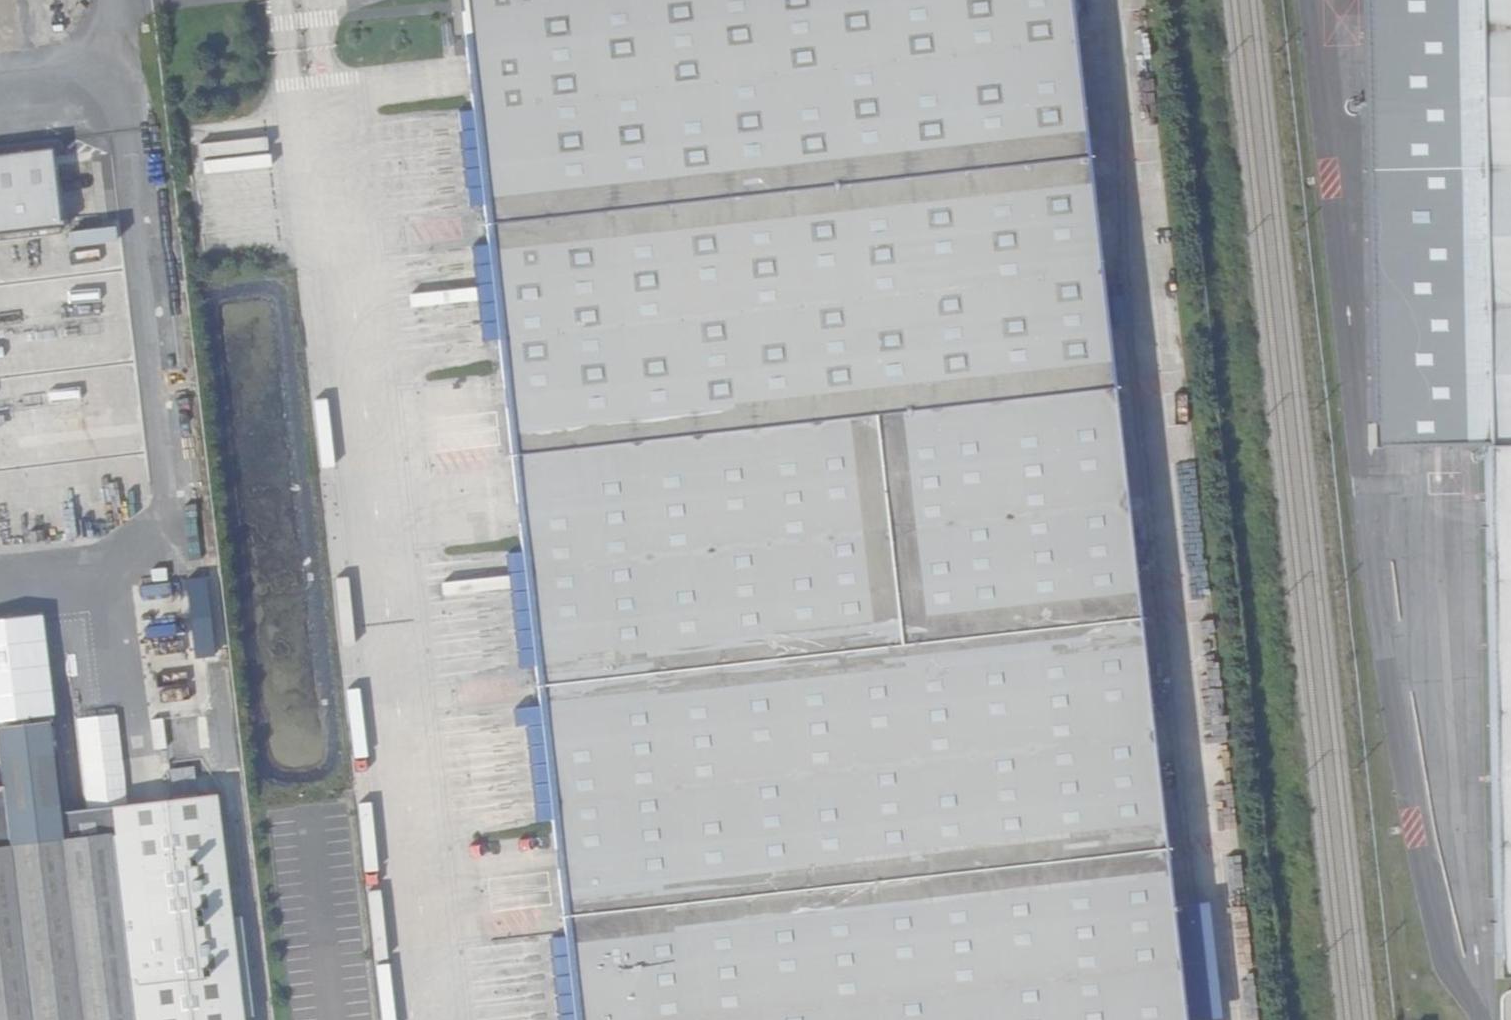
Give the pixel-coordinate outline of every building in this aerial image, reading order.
[(1070,0),(463,0),(476,116),(486,210),(490,250),(501,344),(524,554),(537,668),(542,707),(555,821),(567,940),(576,1019),(1183,1019),(1070,0)] [(1471,457),(1510,456),(1510,0),(1352,0),(1361,443),(1470,441),(1471,457)] [(476,116),(455,118),(465,212),(486,210),(476,116)] [(62,147),(0,154),(0,235),(71,226),(71,221),(107,217),(99,155),(63,160),(62,147)] [(470,252),(481,345),(501,344),(490,250),(470,252)] [(1471,457),(1473,671),(1476,969),(1510,969),(1510,456),(1471,457)] [(517,669),(537,668),(524,554),(505,556),(517,669)] [(535,822),(555,821),(542,707),(522,709),(535,822)] [(216,808),(114,819),(116,846),(66,851),(63,824),(54,729),(1,736),(7,793),(0,794),(0,1019),(239,1019),(216,808)] [(114,819),(63,824),(66,851),(116,846),(114,819)] [(1171,912),(1183,1019),(1217,1019),(1203,909),(1193,910),(1171,912)] [(546,942),(554,1019),(576,1019),(567,940),(546,942)]
